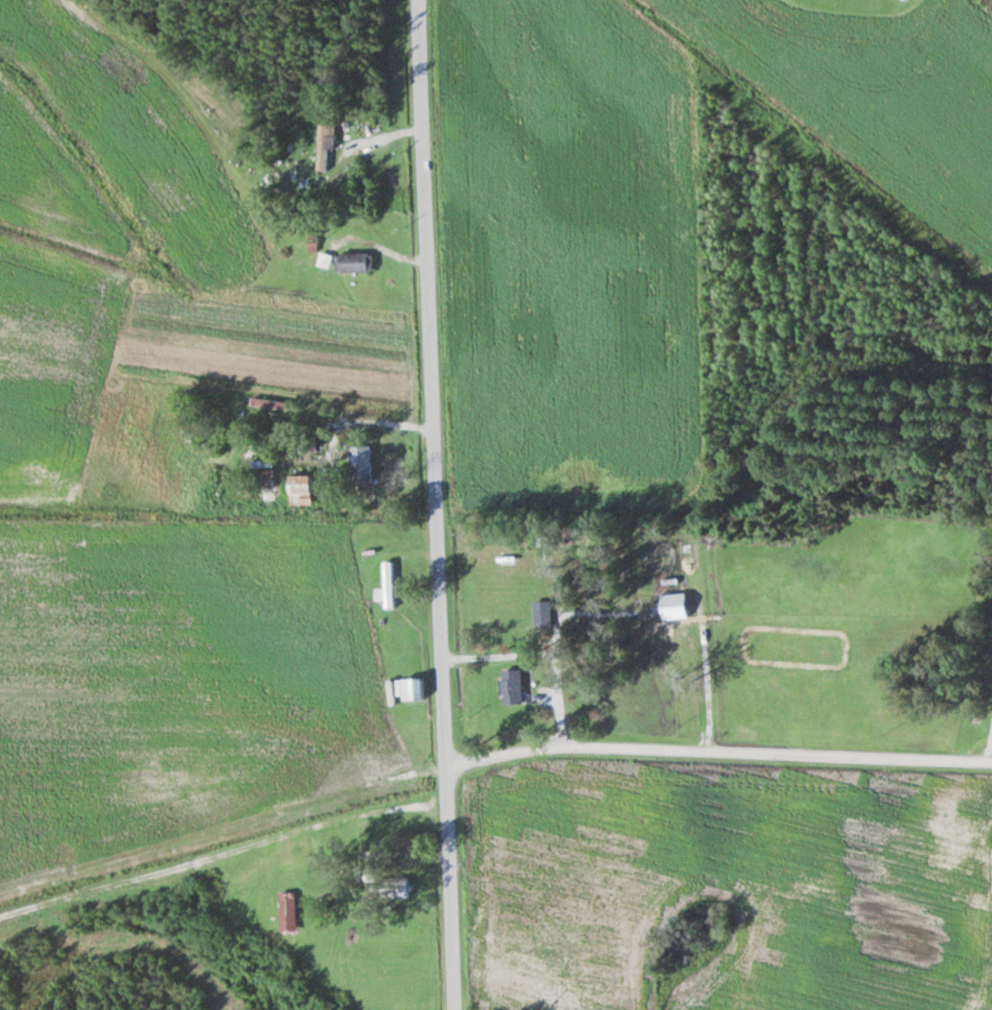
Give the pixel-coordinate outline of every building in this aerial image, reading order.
[(335,123),(318,122),(317,171),(328,171),(329,150),(335,150),(335,123)] [(338,272),(372,272),(372,254),(338,254),(338,272)] [(351,447),(351,486),(371,486),(371,447),(351,447)] [(313,506),(313,476),(288,476),(288,506),(313,506)] [(533,629),(552,629),(552,601),(533,601),(533,629)] [(522,669),(502,669),(502,703),(522,703),(522,669)] [(403,698),(421,698),(421,679),(403,679),(403,698)] [(354,819),(354,832),(364,832),(364,819),(354,819)] [(410,877),(389,877),(389,896),(410,896),(410,877)] [(296,892),(279,892),(279,930),(296,930),(296,892)]
